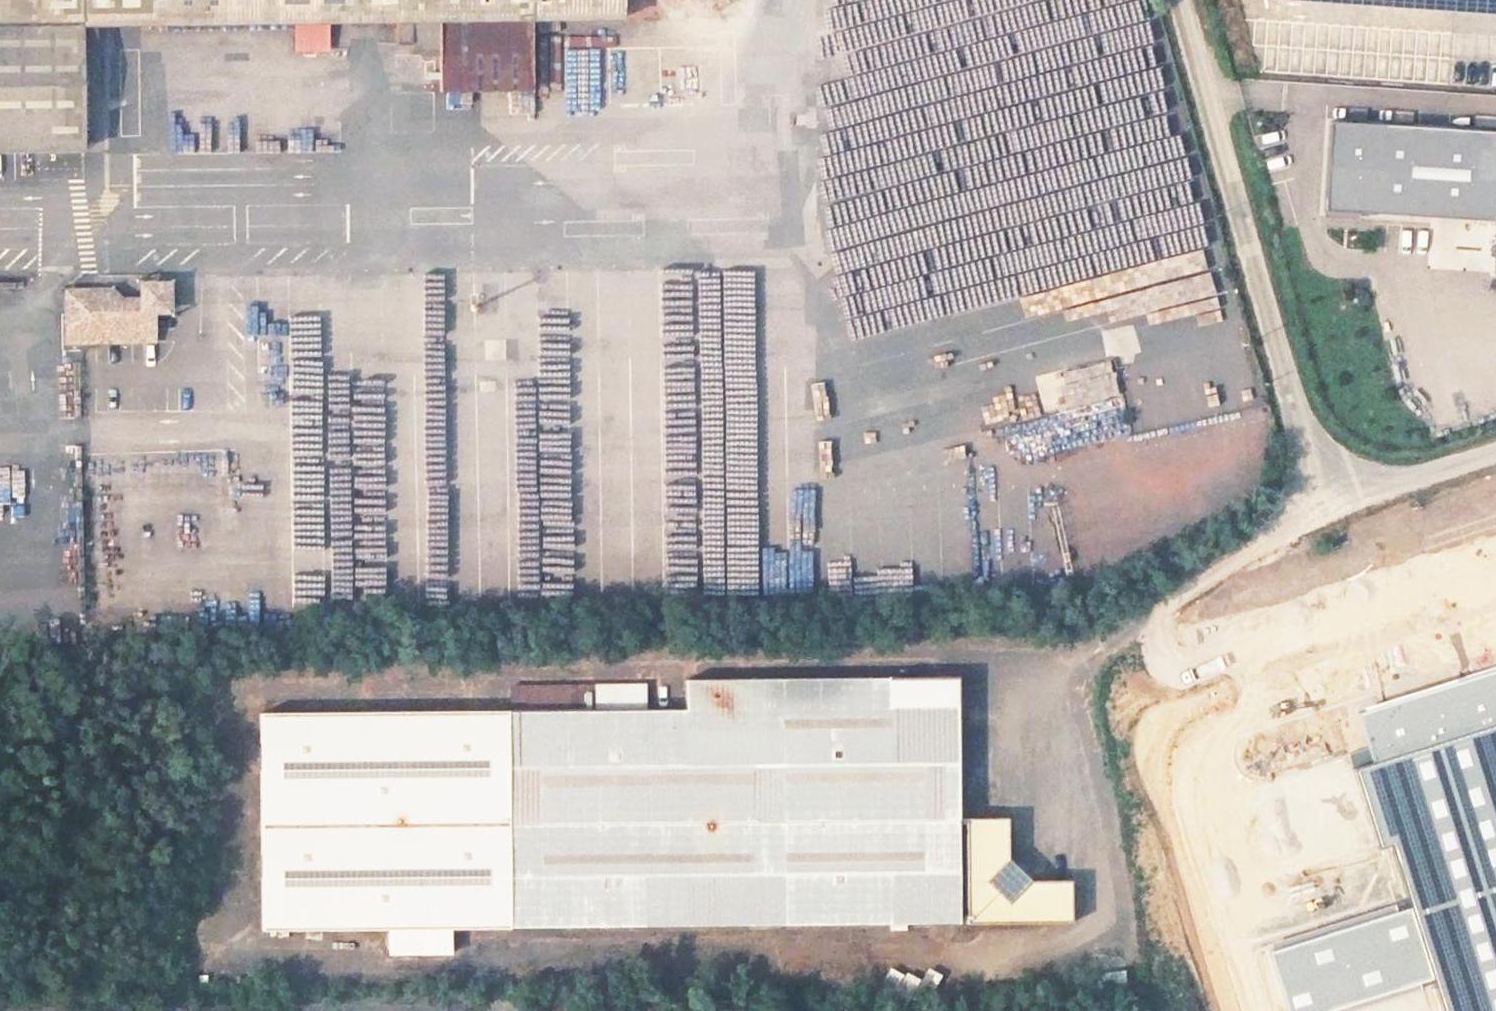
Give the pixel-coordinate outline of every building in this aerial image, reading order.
[(81,151),(82,28),(396,23),(397,53),(438,53),(439,92),(529,90),(529,22),(619,19),(619,0),(0,0),(0,152),(81,151)] [(1336,118),(1330,204),(1495,215),(1495,129),(1336,118)] [(843,318),(854,361),(1123,292),(1118,272),(1092,266),(1093,260),(1024,242),(1018,267),(1007,225),(1006,230),(966,220),(969,229),(961,231),(956,211),(916,221),(910,243),(894,248),(887,246),(883,261),(880,249),(877,262),(873,249),(858,253),(861,264),(848,261),(851,249),(831,254),(842,295),(909,278),(902,303),(843,318)] [(165,281),(58,285),(60,345),(153,341),(152,313),(166,313),(165,281)] [(264,931),(510,929),(956,925),(955,710),(955,682),(886,683),(683,684),(684,712),(644,712),(643,690),(510,692),(511,714),(506,714),(262,717),(264,931)] [(962,826),(966,925),(1066,925),(1065,886),(1026,885),(1004,863),(1003,825),(962,826)]
